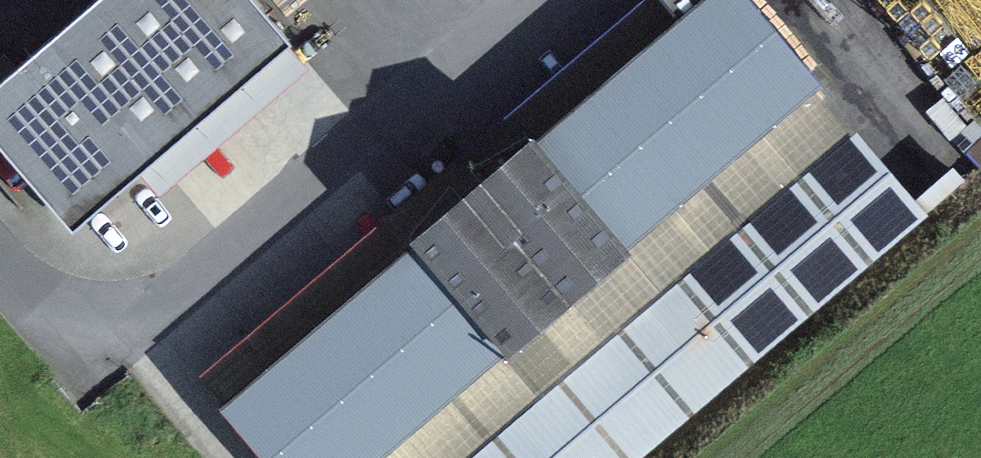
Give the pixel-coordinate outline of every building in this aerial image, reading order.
[(250,0),(106,0),(0,92),(0,154),(72,237),(140,179),(291,47),(250,0)] [(744,0),(710,0),(564,124),(535,148),(628,257),(817,97),(823,92),(744,0)] [(537,93),(564,124),(710,0),(646,0),(537,93)] [(312,71),(291,47),(140,179),(161,202),(312,71)] [(388,457),(475,457),(852,139),(817,97),(630,259),(508,365),(504,360),(388,457)] [(856,135),(852,139),(475,457),(646,457),(927,220),(856,135)] [(535,148),(533,144),(472,172),(450,193),(424,226),(409,249),(411,252),(504,360),(508,365),(630,259),(628,257),(535,148)] [(424,226),(408,205),(199,379),(224,409),(411,252),(409,249),(424,226)] [(219,414),(256,457),(388,457),(504,360),(411,252),(224,409),(219,414)]
